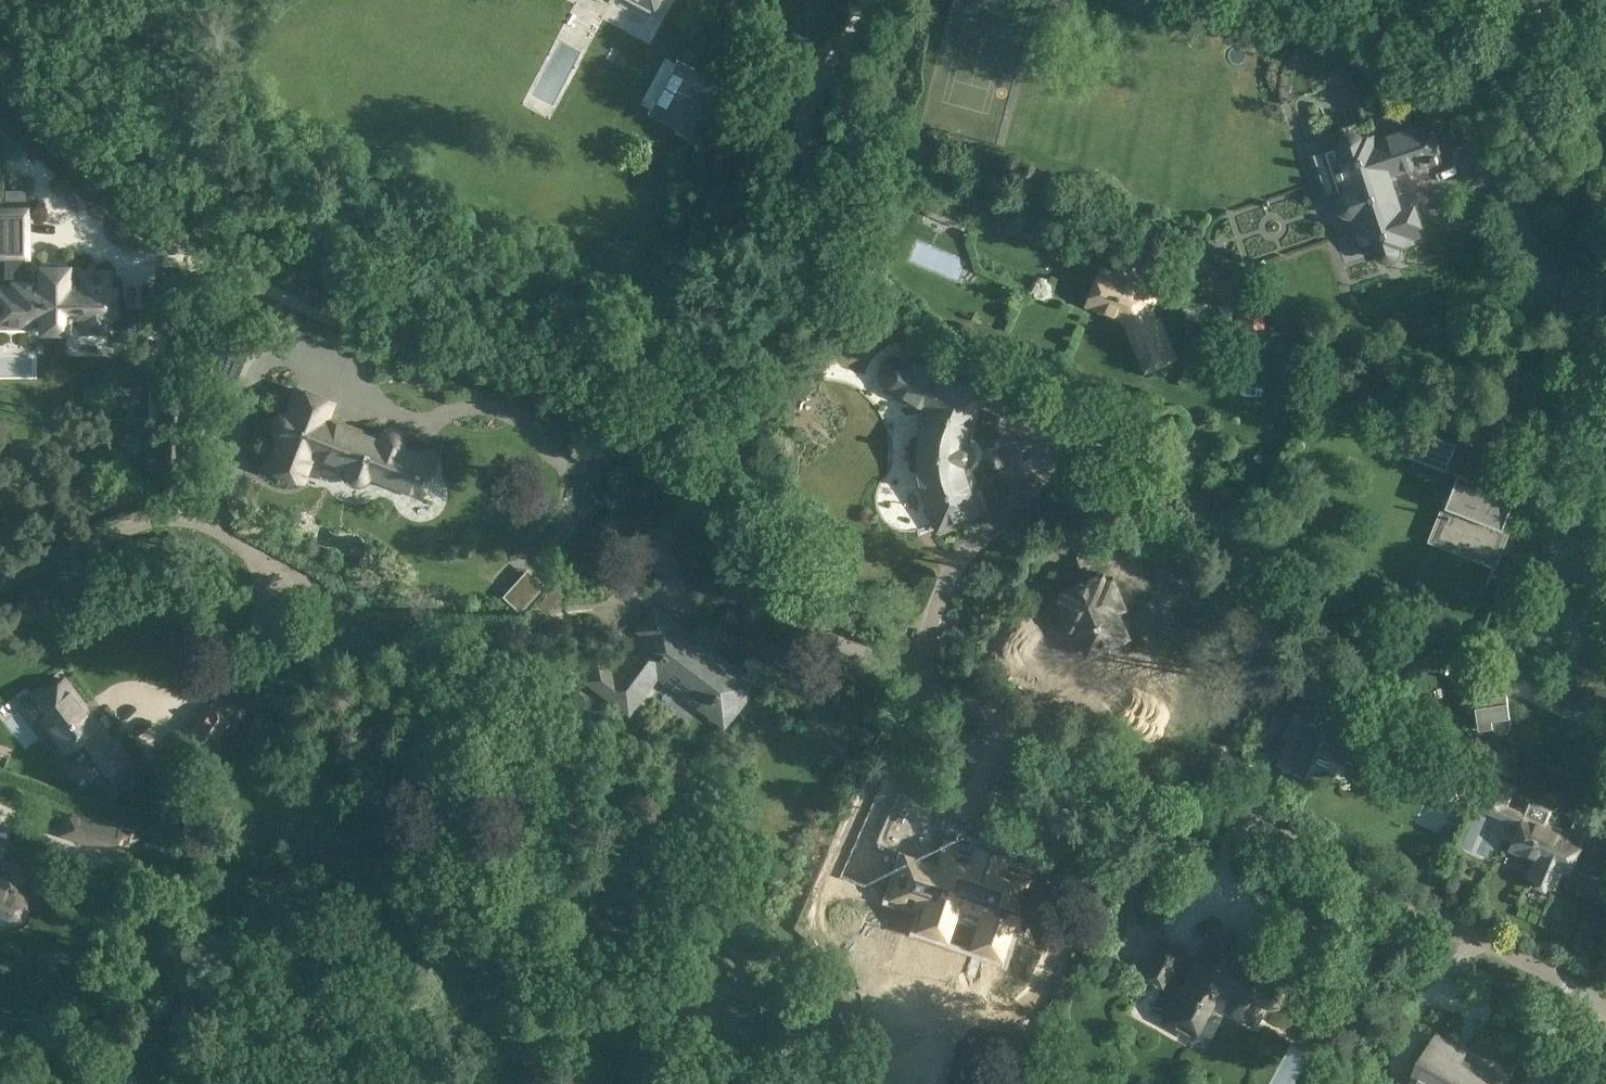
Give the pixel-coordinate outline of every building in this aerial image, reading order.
[(652,17),(661,0),(620,0),(652,17)] [(722,83),(694,68),(665,122),(691,137),(722,83)] [(1367,110),(1352,115),(1354,115),(1359,129),(1352,130),(1340,132),(1337,145),(1320,150),(1335,198),(1333,207),(1343,219),(1353,221),(1367,263),(1373,260),(1375,265),(1387,267),(1397,265),(1400,259),(1402,252),(1416,247),(1415,242),(1423,241),(1420,233),(1426,232),(1418,205),(1406,209),(1395,178),(1446,164),(1429,116),(1402,122),(1398,111),(1374,119),(1367,110)] [(26,199),(26,188),(5,188),(5,199),(26,199)] [(937,215),(944,198),(936,195),(934,200),(929,212),(937,215)] [(970,210),(959,205),(952,221),(964,226),(969,213),(970,210)] [(80,330),(109,330),(109,313),(114,313),(114,286),(109,286),(109,270),(80,270),(80,282),(67,281),(67,267),(40,267),(40,282),(25,282),(25,256),(27,256),(27,208),(0,208),(0,324),(27,324),(27,314),(40,314),(40,330),(67,330),(67,314),(80,314),(80,330)] [(1148,354),(1154,368),(1168,362),(1167,360),(1177,356),(1159,316),(1158,317),(1159,319),(1153,321),(1149,311),(1157,289),(1104,267),(1099,278),(1095,280),(1092,289),(1093,293),(1089,303),(1113,313),(1116,308),(1134,315),(1129,326),(1142,356),(1148,354)] [(1262,364),(1267,285),(1246,284),(1244,308),(1237,307),(1235,333),(1243,334),(1240,363),(1262,364)] [(1224,313),(1235,305),(1223,289),(1212,297),(1224,313)] [(957,364),(976,372),(984,355),(965,346),(957,364)] [(983,393),(909,360),(906,359),(904,359),(901,358),(900,359),(896,360),(892,362),(889,365),(887,369),(886,371),(886,373),(886,376),(886,379),(888,383),(889,385),(892,387),(930,412),(925,425),(922,438),(921,448),(921,458),(921,467),(923,477),(925,487),(932,506),(936,504),(944,526),(979,513),(971,491),(974,490),(970,477),(966,463),(971,462),(971,447),(967,446),(970,434),(976,419),(972,418),(983,393)] [(277,433),(279,434),(266,466),(301,479),(311,452),(346,465),(345,467),(345,469),(345,471),(346,473),(347,476),(349,478),(351,479),(352,480),(355,480),(357,480),(360,480),(361,479),(363,478),(365,476),(367,474),(367,473),(420,494),(433,459),(400,447),(401,444),(401,442),(401,439),(400,436),(400,435),(387,430),(386,431),(384,433),(382,434),(380,437),(379,438),(341,424),(344,418),(343,417),(340,423),(325,417),(331,401),(297,388),(287,413),(285,412),(283,412),(281,412),(278,413),(276,414),(275,415),(274,417),(272,419),(272,421),(271,423),(272,426),(272,427),(274,430),(275,431),(277,433)] [(1408,425),(1385,416),(1375,442),(1398,451),(1454,473),(1428,540),(1493,565),(1486,585),(1487,585),(1495,566),(1496,566),(1510,530),(1521,534),(1522,533),(1503,525),(1515,496),(1447,469),(1456,443),(1408,424),(1408,425)] [(538,596),(552,581),(532,565),(518,583),(538,596)] [(1060,590),(1062,595),(1057,597),(1069,627),(1074,625),(1085,652),(1098,647),(1103,649),(1111,645),(1113,640),(1126,635),(1113,604),(1120,601),(1110,577),(1094,583),(1092,577),(1060,590)] [(770,693),(676,623),(675,624),(658,611),(659,610),(653,606),(635,629),(641,633),(610,673),(597,662),(584,679),(626,711),(630,707),(629,707),(655,674),(663,680),(670,671),(727,714),(714,731),(716,732),(753,684),(768,695),(770,693)] [(1283,732),(1281,732),(1269,761),(1284,768),(1285,765),(1301,772),(1311,748),(1343,761),(1356,729),(1311,710),(1319,691),(1283,676),(1272,702),(1292,710),(1283,732)] [(1504,677),(1463,683),(1465,697),(1474,696),(1476,711),(1471,712),(1473,728),(1493,725),(1495,729),(1499,732),(1503,732),(1507,730),(1510,727),(1511,722),(1504,677)] [(111,741),(62,678),(35,698),(47,714),(40,719),(65,750),(78,740),(89,756),(88,757),(104,778),(129,759),(114,739),(111,741)] [(198,757),(227,718),(206,703),(178,742),(198,757)] [(1476,780),(1483,764),(1467,758),(1460,774),(1476,780)] [(1512,786),(1488,776),(1475,806),(1516,823),(1507,846),(1532,857),(1524,875),(1533,879),(1532,883),(1542,888),(1544,884),(1552,887),(1560,869),(1566,871),(1580,838),(1503,805),(1512,786)] [(955,928),(993,944),(1009,904),(1014,906),(1024,883),(1018,880),(1025,865),(989,850),(1005,809),(963,792),(947,833),(906,815),(873,896),(913,912),(930,871),(971,887),(955,928)] [(57,835),(126,854),(133,826),(129,824),(130,820),(99,811),(98,816),(65,808),(57,835)] [(0,877),(0,925),(14,917),(21,897),(13,881),(0,877)] [(1162,935),(1140,977),(1165,990),(1166,987),(1177,992),(1161,1023),(1194,1040),(1219,991),(1229,996),(1222,1010),(1257,1028),(1267,1009),(1271,1010),(1273,1010),(1275,1010),(1278,1009),(1280,1008),(1282,1006),(1284,1005),(1285,1003),(1287,1001),(1288,999),(1288,996),(1289,994),(1289,992),(1288,989),(1288,987),(1287,985),(1285,983),(1284,981),(1282,979),(1273,977),(1276,971),(1249,957),(1247,962),(1239,958),(1245,946),(1211,928),(1194,961),(1183,955),(1187,948),(1162,935)] [(1509,1082),(1410,1026),(1379,1083),(1412,1083),(1415,1078),(1427,1083),(1508,1083),(1509,1082)]
